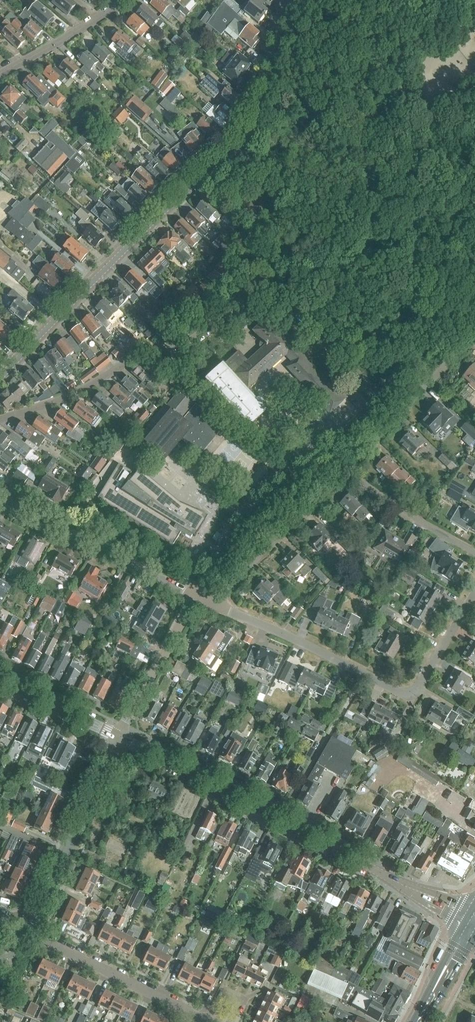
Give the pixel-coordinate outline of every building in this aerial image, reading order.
[(75,6),(69,2),(70,1),(69,0),(54,0),(51,3),(67,16),(75,6)] [(163,16),(168,21),(172,15),(182,24),(186,19),(184,18),(177,11),(176,12),(162,0),(157,0),(152,6),(163,16)] [(258,24),(267,13),(261,9),(264,5),(258,0),(247,0),(252,4),(244,13),(258,24)] [(23,11),(30,17),(31,17),(45,29),(54,18),(37,3),(29,11),(26,8),(23,11)] [(253,31),(248,27),(249,26),(223,3),(207,25),(221,36),(227,29),(238,39),(251,50),(259,41),(256,38),(259,35),(253,31)] [(148,25),(151,21),(158,26),(161,22),(144,6),(136,14),(148,25)] [(181,6),(177,11),(184,18),(189,13),(181,6)] [(19,17),(26,23),(30,18),(23,12),(19,17)] [(11,25),(16,20),(9,14),(5,19),(11,25)] [(126,24),(141,38),(149,29),(134,16),(126,24)] [(16,20),(11,25),(21,34),(23,32),(33,41),(42,31),(32,22),(26,29),(16,20)] [(2,35),(17,50),(25,42),(10,27),(11,26),(6,21),(2,25),(7,29),(2,35)] [(211,30),(206,26),(198,36),(203,40),(211,30)] [(185,32),(179,38),(190,47),(195,41),(190,37),(185,32)] [(116,54),(128,65),(141,52),(120,33),(111,42),(120,50),(116,54)] [(190,47),(179,38),(174,44),(184,53),(190,47)] [(136,42),(141,47),(144,44),(139,39),(136,42)] [(92,54),(103,64),(107,60),(110,63),(115,58),(100,45),(92,54)] [(193,57),(187,52),(181,60),(186,64),(193,57)] [(78,62),(83,66),(81,69),(93,81),(100,73),(104,68),(87,53),(78,62)] [(167,63),(173,69),(182,58),(176,53),(167,63)] [(223,59),(231,65),(243,75),(251,65),(239,55),(238,57),(235,55),(232,60),(226,55),(223,59)] [(243,75),(231,65),(223,59),(221,62),(226,66),(222,71),(224,73),(223,75),(236,85),(243,75)] [(60,69),(71,78),(76,73),(81,78),(84,75),(68,60),(60,69)] [(43,75),(54,85),(58,81),(64,86),(68,82),(51,66),(43,75)] [(30,91),(35,96),(41,101),(40,102),(45,107),(50,101),(58,108),(65,100),(41,78),(37,82),(32,77),(28,81),(27,80),(23,84),(24,85),(24,86),(23,87),(28,92),(30,91)] [(157,77),(151,85),(157,90),(164,82),(157,77)] [(124,84),(133,92),(138,87),(129,79),(124,84)] [(224,93),(218,87),(217,87),(218,85),(211,79),(206,84),(218,94),(232,108),(241,98),(230,87),(224,93)] [(94,82),(90,87),(95,92),(100,87),(94,82)] [(214,99),(218,94),(206,84),(202,89),(214,99)] [(164,99),(172,90),(166,85),(158,93),(164,99)] [(15,113),(26,101),(10,87),(0,98),(0,99),(15,113)] [(180,94),(174,89),(164,99),(170,105),(180,94)] [(126,107),(144,123),(152,113),(133,98),(126,107)] [(164,99),(160,103),(167,109),(171,105),(170,105),(164,99)] [(206,116),(221,129),(226,124),(227,125),(234,116),(222,105),(216,112),(212,109),(206,116)] [(119,108),(111,117),(121,125),(128,116),(119,108)] [(13,118),(20,125),(24,121),(17,114),(13,118)] [(199,131),(201,133),(205,135),(206,134),(213,140),(220,132),(203,117),(195,127),(199,131)] [(38,134),(48,143),(32,160),(50,177),(67,159),(69,161),(76,154),(52,132),(58,125),(52,119),(38,134)] [(202,139),(205,136),(201,133),(197,130),(183,141),(187,146),(187,147),(194,156),(207,145),(202,139)] [(88,143),(81,137),(77,141),(83,147),(88,143)] [(90,142),(80,151),(82,154),(92,144),(90,142)] [(171,175),(150,156),(142,148),(132,159),(155,180),(156,179),(162,184),(164,182),(171,175)] [(166,159),(162,164),(173,174),(182,165),(165,149),(161,153),(166,159)] [(133,160),(125,153),(122,157),(129,163),(133,160)] [(85,162),(77,154),(64,167),(73,175),(85,162)] [(150,194),(158,185),(135,164),(131,168),(136,172),(131,177),(150,194)] [(0,174),(0,176),(9,184),(13,179),(3,171),(0,174)] [(56,182),(53,185),(65,196),(70,190),(65,185),(71,178),(65,173),(59,179),(56,182)] [(123,199),(127,195),(138,205),(146,196),(128,180),(125,184),(121,188),(118,186),(114,191),(123,199)] [(103,201),(124,219),(132,211),(111,192),(103,201)] [(92,193),(89,197),(96,203),(100,200),(92,193)] [(34,206),(45,215),(51,208),(39,198),(33,205),(34,206)] [(25,199),(7,215),(12,219),(18,224),(34,206),(33,205),(25,199)] [(205,202),(196,210),(209,222),(213,218),(218,222),(222,218),(205,202)] [(95,217),(99,221),(111,232),(120,222),(100,204),(92,213),(96,217),(95,217)] [(81,222),(78,225),(87,233),(82,237),(95,249),(104,239),(86,222),(89,219),(80,210),(75,216),(81,222)] [(185,220),(202,238),(206,234),(200,228),(205,223),(194,212),(185,220)] [(222,220),(233,231),(234,232),(239,227),(227,215),(222,220)] [(4,228),(18,239),(26,230),(18,224),(12,219),(4,228)] [(175,228),(186,239),(184,241),(191,248),(196,243),(191,238),(196,234),(194,232),(183,221),(175,228)] [(26,230),(18,239),(27,247),(33,240),(35,238),(26,230)] [(164,239),(177,253),(185,260),(189,257),(183,251),(187,246),(181,240),(181,241),(171,232),(164,239)] [(35,238),(33,240),(38,245),(42,240),(37,235),(36,236),(35,238)] [(217,240),(211,245),(217,250),(222,245),(227,240),(221,235),(217,240)] [(185,260),(177,253),(164,239),(156,247),(167,257),(170,260),(174,256),(182,264),(186,261),(185,260)] [(63,249),(80,263),(87,254),(71,240),(63,249)] [(234,250),(225,242),(220,248),(228,256),(234,250)] [(49,255),(55,259),(51,264),(66,276),(74,267),(53,250),(49,255)] [(169,266),(153,250),(137,265),(148,277),(149,276),(160,288),(165,284),(158,277),(169,266)] [(0,264),(0,267),(3,270),(11,261),(6,256),(0,264)] [(39,278),(54,290),(62,281),(54,275),(56,273),(38,258),(33,265),(43,273),(39,278)] [(11,261),(3,270),(11,277),(18,282),(25,274),(17,267),(14,265),(15,264),(13,262),(11,261)] [(216,271),(224,279),(230,274),(222,265),(216,271)] [(149,293),(156,299),(162,293),(155,286),(147,279),(143,282),(133,272),(125,280),(137,292),(143,287),(148,293),(149,293)] [(218,274),(210,281),(216,287),(223,279),(218,274)] [(182,275),(179,279),(183,284),(187,280),(182,275)] [(206,281),(198,288),(205,295),(212,287),(206,281)] [(112,293),(115,296),(112,300),(120,309),(129,300),(133,304),(137,300),(121,284),(112,293)] [(187,306),(188,307),(201,294),(192,285),(179,298),(180,299),(177,303),(184,310),(187,306)] [(23,301),(24,300),(13,290),(8,296),(16,303),(9,311),(23,322),(34,310),(23,301)] [(97,308),(101,313),(96,318),(106,328),(110,325),(110,322),(108,320),(114,315),(118,320),(122,316),(117,311),(119,309),(115,304),(113,306),(106,299),(97,308)] [(177,317),(181,313),(173,305),(168,309),(177,317)] [(166,313),(161,318),(166,323),(171,318),(166,313)] [(104,329),(99,323),(98,324),(91,315),(82,322),(95,339),(101,334),(106,340),(110,337),(104,329)] [(129,329),(134,325),(128,319),(124,323),(129,329)] [(227,367),(225,369),(222,366),(206,382),(250,430),(266,414),(256,403),(259,400),(248,389),(285,355),(293,364),(288,369),(330,414),(346,398),(335,386),(333,388),(309,362),(312,359),(306,352),(302,356),(295,347),(297,345),(287,335),(284,338),(281,336),(282,335),(268,319),(254,331),(263,341),(261,343),(261,348),(263,350),(249,363),(238,352),(225,365),(227,367)] [(155,324),(160,330),(165,326),(161,320),(155,324)] [(146,326),(143,322),(138,327),(141,330),(146,326)] [(3,342),(11,333),(0,323),(0,339),(3,342)] [(80,346),(85,353),(89,349),(84,343),(89,339),(80,327),(71,334),(80,346)] [(149,328),(144,332),(148,338),(154,334),(149,328)] [(69,357),(74,353),(75,354),(80,350),(71,338),(66,342),(65,340),(56,347),(65,359),(64,360),(69,366),(73,363),(69,357)] [(116,359),(124,352),(119,347),(112,354),(116,359)] [(89,350),(84,354),(88,359),(89,360),(95,356),(89,350)] [(45,357),(57,373),(62,369),(67,376),(73,372),(65,362),(64,363),(55,351),(52,354),(51,352),(45,357)] [(91,363),(98,373),(109,364),(105,359),(100,363),(96,358),(91,363)] [(66,390),(60,382),(44,360),(34,368),(45,381),(50,377),(56,384),(54,385),(61,394),(66,390)] [(157,389),(150,383),(154,379),(161,386),(164,382),(142,362),(132,373),(147,386),(146,387),(153,393),(157,389)] [(470,384),(470,385),(474,389),(474,366),(474,365),(463,377),(470,383),(470,384)] [(23,377),(33,389),(38,385),(43,391),(47,388),(38,377),(36,378),(31,371),(23,377)] [(79,380),(82,384),(89,380),(86,376),(79,380)] [(121,385),(143,406),(146,402),(135,392),(139,388),(128,378),(121,385)] [(17,403),(24,397),(23,396),(30,390),(22,381),(15,387),(14,385),(1,397),(3,399),(0,402),(0,407),(1,409),(5,406),(7,409),(16,401),(17,403)] [(110,393),(115,397),(112,400),(125,412),(126,410),(128,409),(132,405),(132,403),(135,400),(129,395),(118,385),(110,393)] [(144,445),(164,461),(192,428),(181,419),(194,404),(180,392),(168,407),(166,405),(147,427),(154,433),(144,445)] [(108,417),(112,412),(120,418),(124,414),(100,394),(97,398),(95,398),(93,400),(93,402),(92,403),(108,417)] [(166,396),(162,401),(167,404),(171,400),(166,396)] [(101,418),(81,403),(80,404),(77,405),(76,407),(76,409),(73,413),(94,428),(100,419),(101,419),(101,418)] [(147,409),(151,413),(156,407),(152,404),(147,409)] [(452,417),(438,404),(432,409),(431,408),(427,412),(428,413),(427,414),(428,415),(427,416),(427,417),(422,423),(434,435),(441,428),(443,430),(449,424),(452,427),(457,422),(452,417)] [(224,428),(196,405),(183,420),(192,428),(182,440),(201,456),(213,441),(214,442),(217,438),(216,438),(224,428)] [(140,426),(149,415),(143,410),(139,415),(136,413),(132,418),(140,426)] [(79,425),(73,420),(61,411),(54,421),(68,432),(66,435),(71,439),(77,441),(79,443),(83,437),(75,431),(76,430),(79,425)] [(32,427),(51,440),(55,443),(59,438),(58,437),(61,432),(52,425),(52,426),(39,417),(32,427)] [(22,422),(15,432),(27,441),(24,444),(25,445),(31,449),(35,452),(38,448),(34,446),(35,444),(38,446),(44,439),(22,422)] [(474,441),(474,431),(466,423),(460,429),(467,435),(474,442),(474,441)] [(0,432),(0,457),(10,464),(17,454),(24,459),(31,449),(25,445),(24,444),(11,434),(8,438),(0,432)] [(399,444),(412,457),(425,443),(420,439),(417,441),(409,434),(399,444)] [(123,443),(115,437),(109,444),(118,451),(123,443)] [(50,455),(44,452),(41,456),(47,460),(50,455)] [(439,459),(448,468),(453,463),(444,454),(439,459)] [(105,463),(98,457),(90,468),(98,474),(105,463)] [(386,457),(376,468),(388,480),(398,489),(406,481),(411,486),(414,482),(409,477),(408,478),(407,477),(408,476),(402,471),(400,473),(398,471),(399,469),(386,457)] [(56,462),(54,461),(49,458),(42,469),(48,473),(56,462)] [(467,458),(464,463),(473,468),(471,471),(474,473),(474,463),(467,458)] [(97,499),(173,545),(180,533),(190,539),(194,533),(197,534),(208,517),(190,509),(189,512),(139,471),(136,475),(119,464),(97,499)] [(92,472),(84,466),(77,475),(86,481),(92,472)] [(20,471),(19,473),(13,481),(21,487),(28,478),(20,471)] [(46,498),(58,505),(69,488),(46,474),(38,487),(48,493),(46,498)] [(451,490),(461,496),(466,489),(455,482),(451,490)] [(445,496),(458,504),(462,497),(449,490),(445,496)] [(340,504),(352,517),(356,513),(358,516),(356,518),(361,523),(370,514),(362,506),(350,494),(340,504)] [(468,529),(470,526),(474,529),(474,512),(470,509),(470,508),(464,504),(461,510),(459,509),(453,519),(460,523),(459,524),(468,529)] [(14,548),(21,535),(0,524),(0,544),(2,545),(3,542),(14,548)] [(323,548),(330,541),(341,551),(343,548),(350,555),(356,549),(345,539),(340,544),(334,537),(335,536),(329,531),(327,533),(320,525),(309,535),(313,539),(308,543),(318,553),(323,548)] [(395,555),(394,556),(401,560),(409,546),(410,546),(415,538),(408,534),(403,542),(384,531),(374,549),(382,554),(385,549),(395,555)] [(440,575),(449,580),(453,575),(455,576),(462,563),(449,556),(453,550),(436,539),(428,549),(436,556),(433,571),(440,574),(440,575)] [(34,565),(44,547),(31,540),(25,550),(24,551),(20,549),(12,561),(17,564),(25,569),(29,562),(34,565)] [(286,569),(283,573),(288,578),(292,574),(296,578),(299,577),(301,575),(304,578),(312,571),(306,565),(306,566),(293,553),(281,564),(286,569)] [(67,556),(65,559),(59,555),(52,568),(70,579),(79,563),(67,556)] [(418,573),(407,566),(403,573),(414,580),(418,573)] [(98,572),(92,568),(78,591),(90,597),(89,598),(97,603),(108,584),(95,577),(98,572)] [(317,568),(312,573),(324,584),(328,579),(317,568)] [(41,576),(36,574),(29,585),(34,588),(41,576)] [(432,614),(439,602),(441,598),(429,591),(432,586),(421,579),(418,584),(421,587),(412,602),(419,606),(432,614)] [(11,586),(0,580),(0,608),(11,586)] [(256,590),(253,593),(261,601),(263,600),(267,604),(273,599),(281,606),(284,603),(287,607),(290,603),(287,600),(289,598),(279,586),(274,581),(270,585),(266,580),(260,586),(258,585),(255,587),(256,590)] [(379,589),(369,583),(364,590),(375,597),(379,589)] [(117,598),(123,602),(130,590),(124,586),(117,598)] [(75,596),(70,593),(64,605),(75,611),(79,605),(72,601),(75,596)] [(56,602),(56,601),(45,596),(41,605),(52,611),(56,602)] [(315,607),(318,609),(320,610),(314,623),(329,629),(335,616),(336,613),(330,610),(333,603),(320,597),(315,607)] [(146,616),(159,625),(166,612),(153,604),(152,605),(144,599),(139,605),(149,612),(146,616)] [(372,608),(378,611),(381,604),(375,601),(372,608)] [(52,611),(50,614),(62,620),(68,608),(67,607),(59,603),(56,602),(52,611)] [(432,614),(419,606),(412,602),(410,607),(410,609),(413,611),(410,616),(425,625),(432,614)] [(393,614),(385,609),(387,607),(383,605),(378,613),(382,616),(389,620),(393,614)] [(291,619),(296,622),(303,612),(298,608),(291,619)] [(144,636),(145,634),(151,638),(159,625),(146,617),(136,611),(133,616),(137,619),(131,629),(144,636)] [(360,619),(355,616),(349,614),(345,621),(335,616),(329,629),(347,638),(350,630),(354,632),(360,619)] [(103,622),(116,630),(120,622),(107,615),(103,622)] [(88,631),(93,621),(86,617),(80,627),(88,631)] [(2,651),(10,636),(16,639),(23,624),(13,619),(8,627),(3,624),(0,630),(0,650),(2,651)] [(27,628),(26,630),(11,658),(21,663),(33,639),(28,636),(31,631),(27,628)] [(202,643),(221,656),(233,637),(225,632),(223,636),(211,628),(202,643)] [(387,633),(391,635),(386,643),(381,639),(375,650),(380,653),(392,661),(403,643),(412,648),(415,643),(390,628),(387,633)] [(41,655),(37,653),(46,636),(40,633),(24,664),(34,670),(41,655)] [(122,636),(118,643),(132,650),(135,644),(136,643),(122,636)] [(244,641),(250,645),(252,640),(246,636),(244,641)] [(472,641),(463,658),(474,665),(474,643),(472,641)] [(37,671),(47,676),(54,661),(49,659),(55,646),(51,644),(37,671)] [(135,644),(132,650),(129,656),(135,659),(138,653),(149,659),(152,653),(135,644)] [(201,644),(192,658),(211,671),(221,656),(201,644)] [(49,677),(58,682),(73,655),(67,653),(70,647),(66,645),(49,677)] [(260,650),(253,647),(246,664),(256,668),(268,674),(268,673),(275,676),(279,665),(276,664),(279,657),(261,649),(260,650)] [(235,676),(238,670),(241,664),(233,660),(227,672),(235,676)] [(69,669),(61,684),(72,689),(81,673),(84,674),(87,668),(86,667),(87,665),(85,664),(78,661),(73,671),(69,669)] [(179,663),(177,662),(172,673),(181,678),(187,667),(179,663)] [(187,667),(181,678),(186,681),(192,670),(187,667)] [(77,689),(88,694),(98,674),(88,669),(77,689)] [(311,690),(318,676),(305,669),(297,684),(311,690)] [(459,695),(465,685),(468,687),(472,680),(469,678),(455,670),(445,687),(459,695)] [(233,679),(222,674),(218,680),(230,686),(233,679)] [(92,696),(103,701),(115,678),(110,675),(106,683),(100,680),(92,696)] [(212,682),(202,676),(197,685),(198,685),(195,690),(204,695),(206,690),(207,691),(212,682)] [(331,683),(318,676),(311,690),(324,697),(332,700),(338,688),(330,684),(331,683)] [(108,703),(119,709),(126,693),(128,694),(134,683),(127,679),(122,690),(116,687),(108,703)] [(215,680),(212,686),(224,693),(228,687),(215,680)] [(237,682),(234,687),(241,691),(244,685),(237,682)] [(230,689),(227,697),(239,703),(243,695),(230,689)] [(150,703),(141,719),(152,725),(161,709),(156,706),(163,694),(157,690),(150,703)] [(263,716),(268,707),(257,701),(252,710),(263,716)] [(441,729),(444,724),(453,710),(446,706),(445,708),(436,702),(429,715),(426,719),(441,729)] [(172,710),(175,706),(169,703),(164,712),(163,712),(159,718),(161,719),(157,726),(167,731),(177,713),(172,710)] [(380,725),(388,711),(375,705),(368,719),(380,725)] [(292,706),(287,715),(294,719),(299,710),(292,706)] [(459,707),(455,713),(471,723),(474,717),(472,715),(459,707)] [(170,731),(180,737),(192,717),(181,711),(170,731)] [(381,736),(385,728),(393,732),(400,718),(388,711),(380,725),(376,733),(381,736)] [(11,712),(0,734),(11,740),(22,717),(11,712)] [(353,721),(363,727),(366,721),(356,715),(353,721)] [(272,727),(278,731),(285,720),(278,716),(272,727)] [(306,725),(318,731),(319,732),(322,725),(305,716),(301,723),(306,725)] [(297,733),(302,725),(290,718),(283,731),(294,737),(297,732),(297,733)] [(15,738),(14,740),(27,747),(28,745),(31,740),(38,726),(37,726),(37,723),(33,721),(31,722),(27,721),(20,735),(17,734),(15,738)] [(184,740),(195,746),(207,722),(203,721),(201,726),(194,722),(184,740)] [(313,742),(318,731),(306,725),(301,735),(313,742)] [(29,747),(28,749),(42,756),(46,748),(44,747),(52,733),(51,732),(50,729),(47,728),(44,729),(40,727),(34,739),(33,738),(29,747)] [(225,728),(221,735),(226,737),(230,730),(225,728)] [(214,738),(217,731),(212,729),(201,749),(213,755),(220,741),(214,738)] [(220,757),(231,763),(237,753),(239,755),(247,741),(233,733),(220,757)] [(48,749),(44,757),(51,760),(50,762),(65,770),(75,750),(70,747),(70,748),(67,747),(68,745),(61,741),(63,738),(58,735),(50,750),(48,749)] [(323,768),(341,778),(346,782),(355,767),(350,764),(357,752),(332,738),(300,794),(302,795),(298,802),(308,808),(321,785),(313,781),(317,775),(319,775),(323,768)] [(248,753),(238,769),(248,774),(258,756),(257,753),(254,751),(254,750),(258,743),(253,739),(247,750),(249,751),(248,753)] [(465,742),(461,749),(468,754),(473,747),(465,742)] [(383,746),(372,753),(376,759),(386,752),(383,746)] [(474,762),(474,761),(458,749),(453,757),(470,769),(474,762)] [(262,763),(264,763),(255,778),(266,784),(274,769),(277,764),(271,760),(273,757),(268,754),(262,763)] [(305,768),(301,766),(295,762),(288,775),(281,771),(272,787),(279,791),(280,790),(285,793),(294,778),(294,777),(296,774),(300,777),(305,768)] [(381,768),(374,763),(361,783),(368,788),(381,768)] [(436,787),(440,780),(414,763),(410,770),(436,787)] [(43,811),(55,817),(64,801),(59,798),(62,792),(63,791),(37,778),(34,784),(46,790),(45,792),(51,795),(45,807),(38,803),(36,808),(43,811)] [(147,795),(161,802),(167,790),(153,783),(147,795)] [(325,816),(336,822),(345,808),(339,805),(345,794),(341,791),(337,798),(336,798),(325,816)] [(376,807),(382,811),(388,801),(385,799),(382,797),(376,807)] [(412,811),(422,817),(426,809),(430,811),(433,806),(422,799),(416,809),(414,808),(412,811)] [(392,809),(395,805),(389,801),(386,805),(392,809)] [(394,816),(400,820),(405,811),(400,807),(394,816)] [(0,818),(0,822),(7,825),(13,813),(4,809),(0,818)] [(372,819),(363,813),(355,809),(352,815),(344,828),(361,838),(372,819)] [(47,834),(55,817),(43,811),(35,828),(47,834)] [(196,839),(200,841),(204,832),(211,835),(216,824),(219,818),(208,813),(196,839)] [(469,815),(467,820),(474,825),(474,819),(469,815)] [(376,827),(378,828),(370,842),(380,847),(393,825),(381,818),(376,827)] [(446,820),(442,827),(447,831),(452,823),(446,820)] [(11,828),(24,833),(27,827),(14,821),(11,828)] [(226,847),(237,827),(229,823),(228,825),(224,822),(214,841),(225,847),(215,868),(220,870),(231,849),(226,847)] [(219,825),(216,824),(211,835),(214,836),(219,825)] [(409,842),(403,838),(408,829),(399,824),(391,839),(396,842),(390,853),(399,859),(407,845),(409,842)] [(474,854),(474,840),(470,837),(466,843),(458,839),(459,838),(440,828),(437,833),(444,837),(451,841),(450,842),(456,846),(463,850),(464,848),(474,854)] [(251,844),(255,836),(244,831),(233,853),(238,855),(238,854),(244,857),(246,852),(249,854),(253,846),(251,844)] [(426,837),(419,850),(410,845),(401,860),(411,866),(417,855),(422,858),(432,840),(426,837)] [(424,856),(416,869),(425,875),(432,863),(436,866),(450,842),(451,841),(444,837),(434,853),(431,852),(428,858),(424,856)] [(20,850),(24,853),(21,858),(36,865),(41,852),(27,846),(28,843),(19,839),(16,843),(21,846),(20,850)] [(463,854),(454,849),(456,846),(450,842),(436,866),(462,880),(474,859),(464,854),(463,854)] [(259,846),(243,877),(251,881),(257,870),(260,872),(265,874),(271,873),(282,850),(274,846),(273,846),(269,844),(267,849),(259,846)] [(2,859),(7,861),(11,853),(6,850),(2,859)] [(102,865),(105,859),(93,854),(91,859),(102,865)] [(231,865),(235,856),(231,854),(226,863),(230,865),(231,865)] [(30,876),(36,865),(21,858),(18,856),(12,868),(30,876)] [(303,880),(302,879),(309,864),(296,858),(289,873),(282,870),(274,887),(283,891),(286,885),(295,887),(304,891),(308,884),(303,881),(303,880)] [(225,863),(220,875),(223,877),(224,877),(229,865),(225,863)] [(9,874),(9,873),(12,868),(7,865),(4,872),(9,874)] [(10,881),(25,888),(30,876),(12,868),(9,873),(13,875),(10,881)] [(322,889),(329,874),(318,869),(307,892),(319,898),(323,889),(322,889)] [(87,870),(81,880),(95,887),(101,876),(87,870)] [(156,884),(162,887),(163,886),(168,876),(162,873),(156,884)] [(319,900),(324,902),(324,901),(337,908),(349,884),(342,881),(341,881),(336,879),(331,888),(326,886),(319,900)] [(95,887),(81,880),(76,891),(90,898),(95,887)] [(19,900),(25,888),(10,881),(8,886),(4,885),(1,891),(19,900)] [(162,887),(160,892),(166,895),(169,889),(163,886),(162,887)] [(355,897),(349,894),(340,912),(346,915),(352,905),(361,910),(369,895),(358,889),(355,897)] [(131,908),(137,911),(145,894),(139,891),(131,908)] [(375,914),(381,901),(372,896),(356,928),(353,935),(359,938),(369,917),(368,917),(370,911),(375,914)] [(91,900),(88,905),(99,911),(102,905),(91,900)] [(72,901),(67,911),(81,918),(86,907),(72,901)] [(300,901),(296,909),(303,912),(306,904),(300,901)] [(382,931),(394,907),(385,902),(375,922),(380,925),(377,929),(382,931)] [(209,905),(203,916),(220,924),(220,923),(226,913),(209,905)] [(119,915),(122,916),(124,911),(118,908),(115,914),(119,916),(119,915)] [(402,946),(407,949),(421,924),(415,921),(416,919),(399,910),(385,938),(399,946),(400,944),(402,945),(402,946)] [(81,918),(67,911),(61,922),(80,931),(86,920),(81,918)] [(227,911),(220,923),(227,927),(234,914),(227,911)] [(92,937),(97,926),(89,922),(87,935),(92,937)] [(438,930),(423,922),(419,931),(421,932),(417,940),(416,943),(421,946),(427,949),(429,943),(431,944),(438,930)] [(98,940),(109,945),(115,931),(116,927),(114,926),(115,925),(111,924),(109,928),(105,926),(98,940)] [(109,945),(119,950),(126,936),(115,931),(109,945)] [(126,936),(119,950),(130,955),(137,942),(131,939),(134,933),(128,931),(126,936)] [(233,938),(227,935),(224,942),(230,944),(233,938)] [(144,936),(142,941),(147,944),(150,939),(144,936)] [(189,937),(183,948),(187,950),(191,952),(197,942),(189,937)] [(401,948),(382,939),(377,949),(416,969),(422,959),(401,948)] [(245,942),(243,948),(253,953),(256,947),(245,942)] [(158,943),(155,950),(150,948),(143,962),(154,967),(161,953),(164,946),(158,943)] [(161,953),(154,967),(165,973),(172,959),(166,956),(170,949),(164,946),(161,953)] [(277,950),(269,946),(267,952),(274,955),(277,950)] [(278,968),(285,954),(278,951),(271,964),(278,968)] [(373,958),(379,961),(382,953),(377,951),(373,958)] [(315,966),(331,974),(335,965),(319,957),(315,966)] [(233,975),(242,979),(249,964),(250,962),(241,958),(233,975)] [(36,975),(47,980),(54,966),(43,961),(36,975)] [(250,962),(249,964),(242,979),(251,984),(258,969),(253,966),(254,964),(250,962)] [(207,964),(205,970),(207,971),(210,972),(213,967),(207,964)] [(415,987),(421,976),(398,964),(392,975),(415,987)] [(178,979),(188,984),(195,970),(185,965),(178,979)] [(332,974),(345,980),(349,971),(337,965),(332,974)] [(54,966),(47,980),(48,981),(45,986),(54,990),(56,985),(58,986),(65,972),(54,966)] [(258,969),(251,984),(261,988),(268,974),(263,971),(264,969),(259,967),(258,969)] [(222,968),(217,978),(222,980),(227,971),(222,968)] [(307,984),(341,999),(341,998),(348,984),(314,968),(307,984)] [(188,984),(199,989),(206,975),(195,970),(188,984)] [(358,986),(362,977),(350,970),(346,979),(358,986)] [(207,971),(206,975),(199,989),(209,994),(216,980),(210,977),(212,973),(210,972),(207,971)] [(67,990),(78,996),(85,981),(74,976),(67,990)] [(379,979),(371,992),(379,996),(387,984),(379,979)] [(279,988),(295,996),(299,988),(283,980),(279,988)] [(85,981),(78,996),(88,1001),(96,987),(85,981)] [(356,986),(348,983),(348,984),(341,998),(347,1001),(349,999),(355,1002),(351,1007),(378,1021),(382,1021),(384,1021),(395,1021),(398,1016),(397,1016),(404,1004),(397,1001),(398,1000),(388,995),(385,1001),(383,1001),(366,991),(356,986)] [(410,994),(393,985),(388,995),(398,1000),(397,1001),(404,1004),(410,994)] [(98,1005),(109,1011),(116,997),(105,991),(98,1005)] [(291,1010),(282,1006),(285,1000),(268,991),(263,1002),(277,1009),(289,1014),(291,1010)] [(301,996),(296,1008),(305,1013),(311,1000),(301,996)] [(109,1011),(120,1016),(127,1002),(116,997),(109,1011)] [(34,1004),(35,1004),(31,1002),(26,1013),(29,1015),(34,1006),(34,1004)] [(120,1016),(125,1019),(124,1021),(130,1021),(131,1021),(138,1007),(127,1002),(120,1016)] [(263,1002),(259,1011),(273,1018),(276,1019),(277,1015),(275,1014),(277,1009),(263,1002)] [(34,1006),(29,1015),(33,1017),(38,1006),(34,1004),(34,1006)] [(45,1021),(51,1009),(44,1005),(37,1018),(45,1021)] [(97,1008),(93,1006),(87,1017),(92,1020),(97,1008)] [(256,1021),(271,1021),(273,1018),(259,1011),(254,1021),(256,1021)] [(157,1017),(146,1012),(141,1021),(155,1021),(157,1017)]
